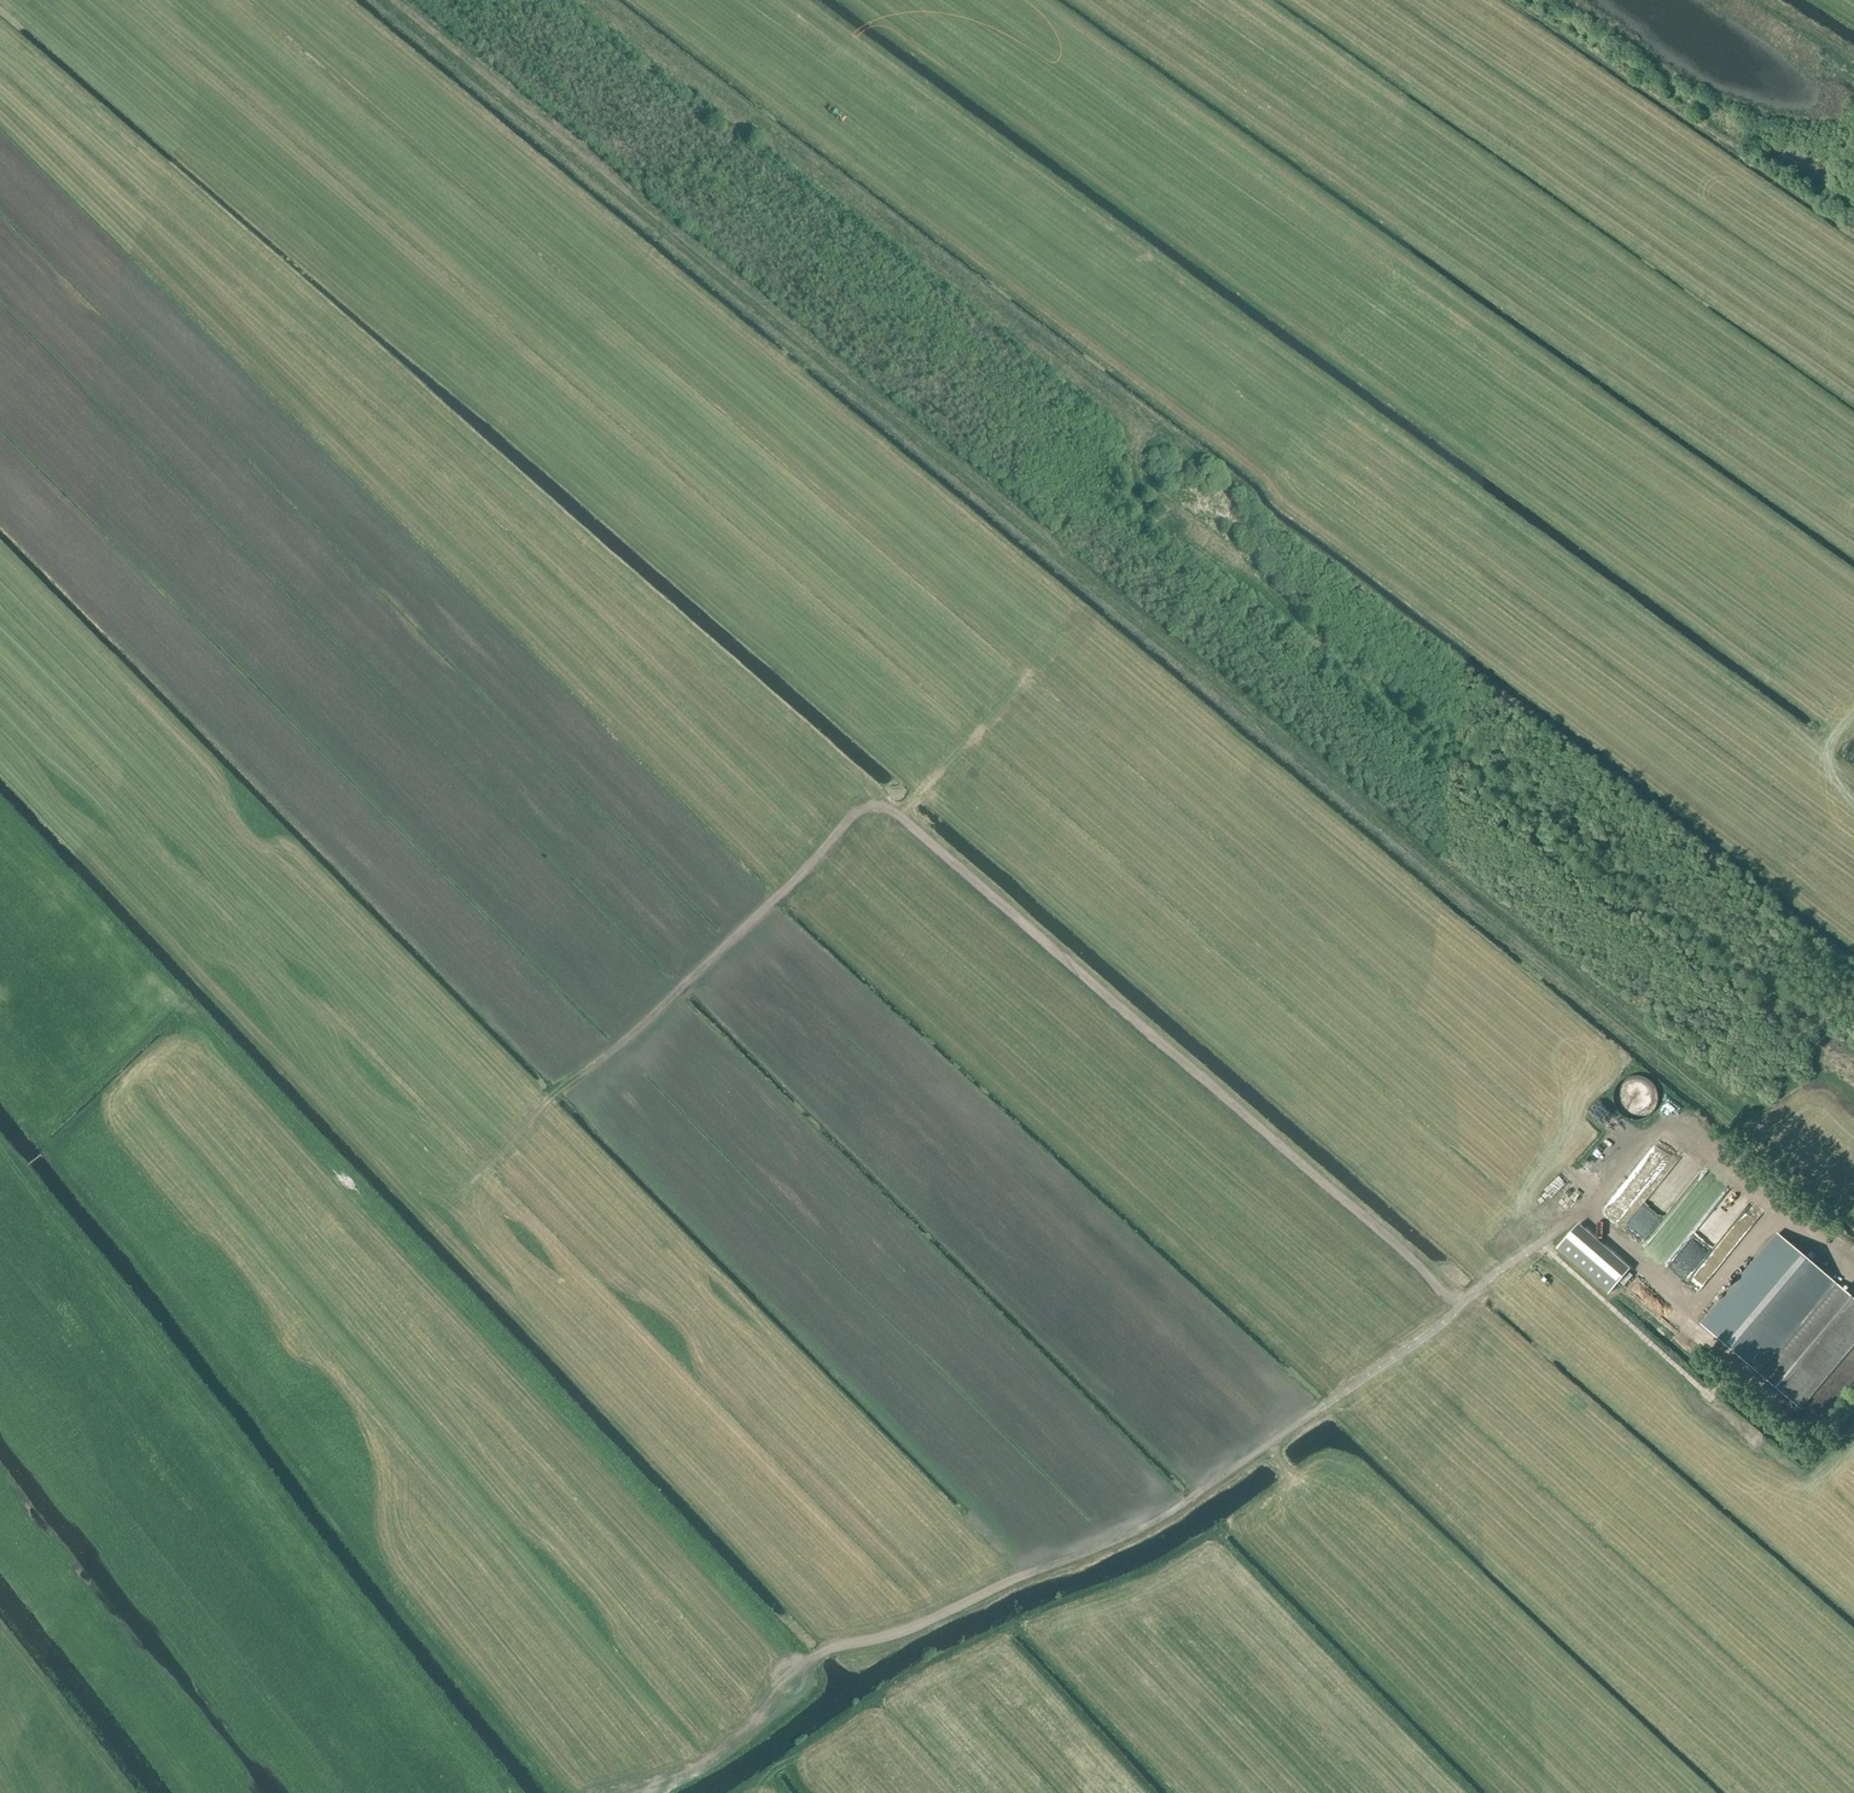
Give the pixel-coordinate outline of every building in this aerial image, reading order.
[(1635,1121),(1637,1121),(1639,1121),(1641,1120),(1643,1120),(1645,1119),(1647,1118),(1649,1117),(1650,1116),(1652,1114),(1653,1113),(1654,1111),(1655,1109),(1656,1107),(1657,1105),(1657,1103),(1657,1101),(1658,1099),(1657,1097),(1657,1095),(1657,1093),(1656,1091),(1655,1090),(1654,1088),(1653,1086),(1652,1085),(1650,1083),(1648,1082),(1647,1081),(1645,1080),(1643,1079),(1641,1079),(1639,1078),(1637,1078),(1635,1078),(1633,1078),(1631,1079),(1629,1079),(1627,1080),(1625,1081),(1624,1082),(1622,1083),(1621,1085),(1619,1086),(1618,1088),(1617,1090),(1616,1091),(1616,1093),(1615,1095),(1615,1097),(1615,1099),(1615,1101),(1615,1103),(1616,1105),(1616,1107),(1617,1109),(1618,1111),(1619,1113),(1621,1114),(1622,1116),(1624,1117),(1625,1118),(1627,1119),(1629,1120),(1631,1120),(1633,1121),(1635,1121)] [(1642,1242),(1660,1222),(1643,1206),(1625,1225),(1642,1242)] [(1778,1235),(1701,1325),(1799,1408),(1853,1343),(1853,1299),(1778,1235)] [(1627,1271),(1618,1281),(1623,1285),(1632,1275),(1627,1271)]
